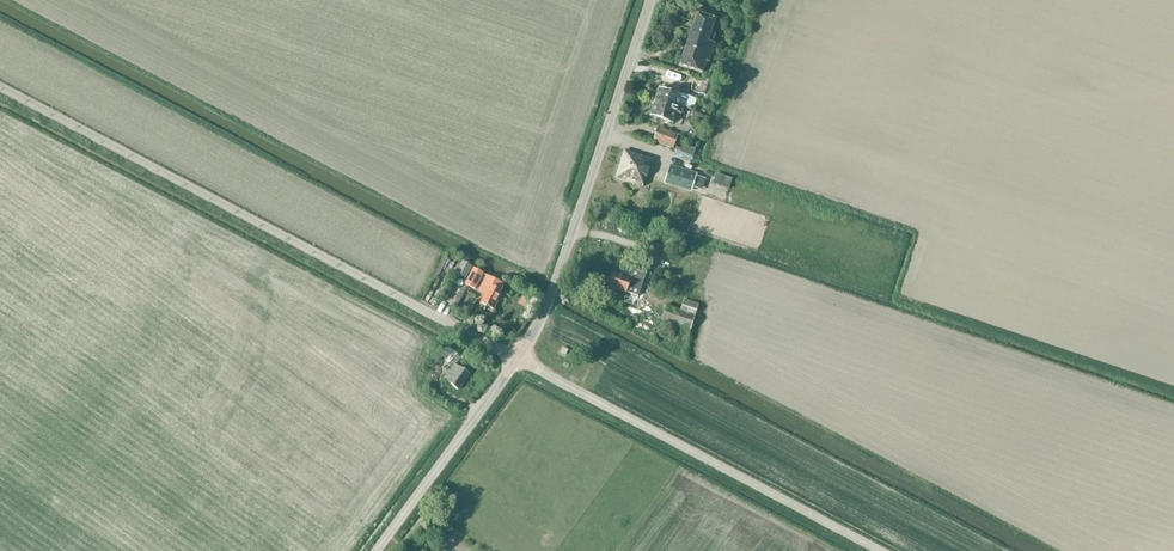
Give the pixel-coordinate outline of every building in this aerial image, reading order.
[(711,34),(714,22),(715,20),(696,13),(678,66),(702,74),(706,62),(709,63),(715,45),(712,44),(715,35),(711,34)] [(715,84),(702,80),(697,95),(710,99),(715,84)] [(686,100),(681,98),(658,90),(650,116),(673,124),(676,113),(681,115),(686,100)] [(691,108),(687,119),(697,122),(700,110),(691,108)] [(673,150),(678,135),(658,128),(652,142),(673,150)] [(680,152),(693,156),(695,148),(683,144),(680,152)] [(659,147),(657,154),(675,160),(677,153),(659,147)] [(647,179),(653,160),(623,150),(615,179),(642,188),(646,179),(647,179)] [(681,163),(693,166),(695,160),(682,158),(681,163)] [(697,174),(669,165),(663,183),(691,192),(697,174)] [(731,188),(735,179),(720,174),(717,183),(731,188)] [(644,231),(656,235),(658,225),(647,221),(644,231)] [(465,279),(472,267),(462,262),(458,269),(456,274),(465,279)] [(483,274),(473,269),(464,285),(475,290),(483,274)] [(638,297),(643,283),(646,275),(633,270),(630,279),(612,273),(606,288),(625,294),(626,293),(638,297)] [(492,310),(502,292),(500,291),(504,285),(487,276),(479,293),(484,296),(480,304),(492,310)] [(449,298),(458,290),(451,282),(442,290),(449,298)] [(611,293),(610,299),(629,305),(631,300),(611,293)] [(524,295),(519,304),(528,309),(534,300),(524,295)] [(687,338),(699,304),(684,299),(680,311),(666,307),(661,321),(680,327),(678,335),(687,338)] [(437,356),(444,360),(451,365),(458,352),(444,344),(437,356)] [(470,376),(459,368),(454,365),(449,372),(447,370),(445,374),(446,375),(443,379),(458,391),(470,376)]
